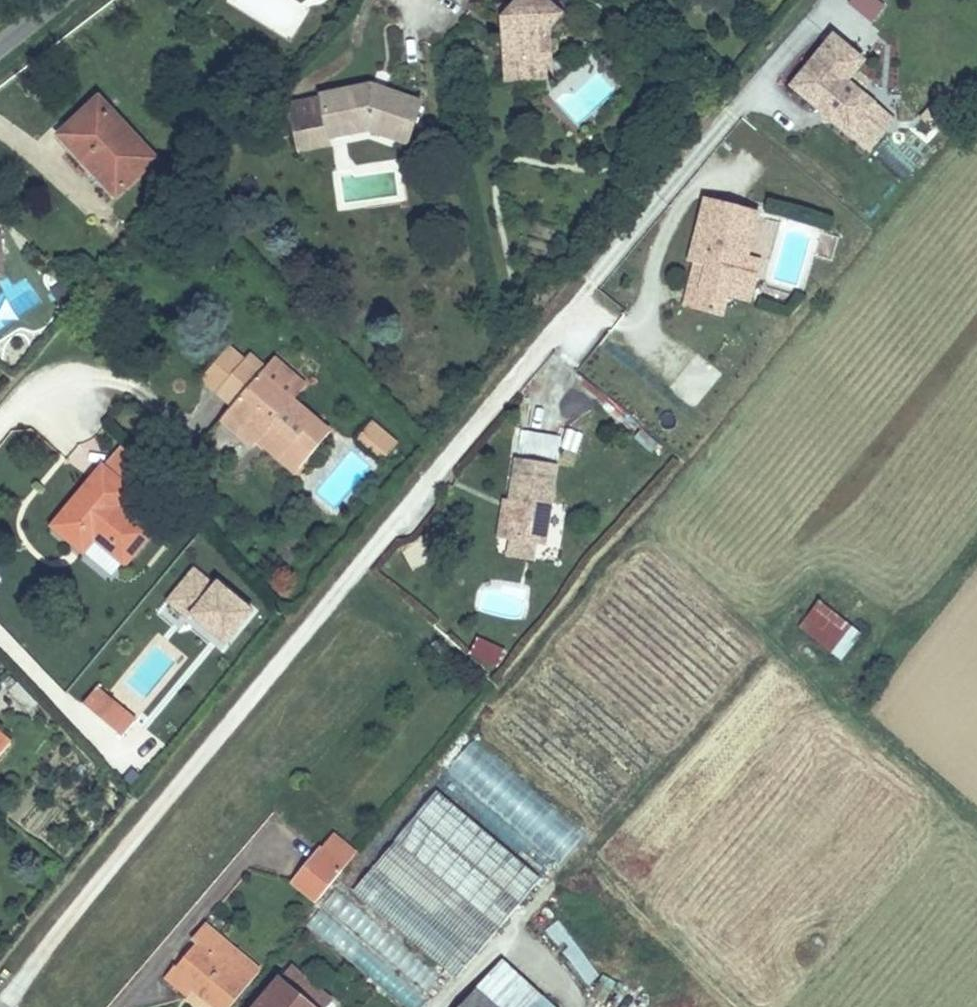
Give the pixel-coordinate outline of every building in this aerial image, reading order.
[(496,36),(499,83),(528,81),(527,54),(536,44),(555,24),(531,0),(517,0),(495,22),(496,26),(505,26),(506,37),(496,36)] [(847,9),(876,23),(886,3),(881,0),(852,0),(847,9)] [(496,26),(496,36),(506,37),(505,26),(496,26)] [(527,54),(528,81),(538,81),(536,44),(527,54)] [(842,116),(848,109),(836,98),(850,81),(821,55),(779,102),(809,129),(815,122),(826,132),(824,141),(856,170),(876,146),(842,116)] [(376,87),(295,107),(303,136),(357,122),(372,129),(406,145),(423,108),(376,87)] [(153,165),(98,105),(54,144),(109,205),(153,165)] [(882,139),(848,109),(842,116),(876,146),(882,139)] [(357,122),(303,136),(307,154),(339,146),(337,138),(372,129),(357,122)] [(824,141),(826,132),(815,122),(809,129),(824,141)] [(924,155),(940,136),(929,126),(912,145),(924,155)] [(733,287),(747,234),(698,220),(681,281),(686,283),(702,287),(689,324),(720,333),(726,314),(748,319),(756,295),(733,287)] [(760,237),(747,234),(733,287),(756,295),(760,280),(748,275),(760,237)] [(702,287),(686,283),(674,320),(689,324),(702,287)] [(228,362),(199,391),(214,403),(240,374),(228,362)] [(240,374),(214,403),(229,415),(220,424),(251,450),(258,443),(293,479),(326,441),(291,410),(282,421),(253,396),(263,385),(245,369),(240,374)] [(271,375),(263,385),(253,396),(282,421),(291,410),(300,400),(271,375)] [(577,454),(581,434),(564,431),(560,451),(577,454)] [(519,432),(517,457),(559,459),(560,434),(519,432)] [(361,445),(382,464),(394,452),(373,433),(361,445)] [(241,461),(277,498),(293,479),(258,443),(251,450),(241,461)] [(107,466),(133,482),(145,463),(119,447),(107,466)] [(394,452),(382,464),(390,471),(400,459),(394,452)] [(120,475),(105,492),(134,519),(150,500),(120,475)] [(498,522),(493,558),(530,564),(543,489),(504,485),(498,522)] [(134,519),(105,492),(54,546),(84,573),(97,560),(125,587),(152,558),(124,531),(134,519)] [(179,630),(184,624),(224,654),(254,614),(192,567),(156,613),(179,630)] [(843,662),(862,631),(814,601),(794,632),(843,662)] [(499,669),(506,651),(477,639),(469,658),(499,669)] [(0,699),(0,704),(19,724),(29,715),(7,693),(0,699)] [(109,747),(122,732),(91,706),(77,719),(109,747)] [(131,740),(122,732),(109,747),(118,754),(131,740)] [(560,865),(587,833),(472,740),(445,772),(560,865)] [(390,843),(478,915),(519,866),(433,793),(390,843)] [(352,887),(439,962),(478,915),(390,843),(352,887)] [(321,851),(296,882),(314,899),(340,870),(321,851)] [(519,866),(478,915),(496,930),(537,882),(519,866)] [(445,981),(337,888),(307,923),(404,1006),(422,1006),(445,981)] [(478,915),(439,962),(456,977),(496,930),(478,915)] [(196,986),(220,1006),(224,1006),(258,968),(206,924),(193,940),(200,945),(176,970),(196,986)] [(496,961),(471,990),(491,1006),(550,1006),(496,961)] [(289,966),(254,1006),(328,1006),(332,1003),(289,966)] [(188,997),(196,986),(176,970),(167,981),(188,997)] [(471,990),(458,1006),(491,1006),(471,990)]
